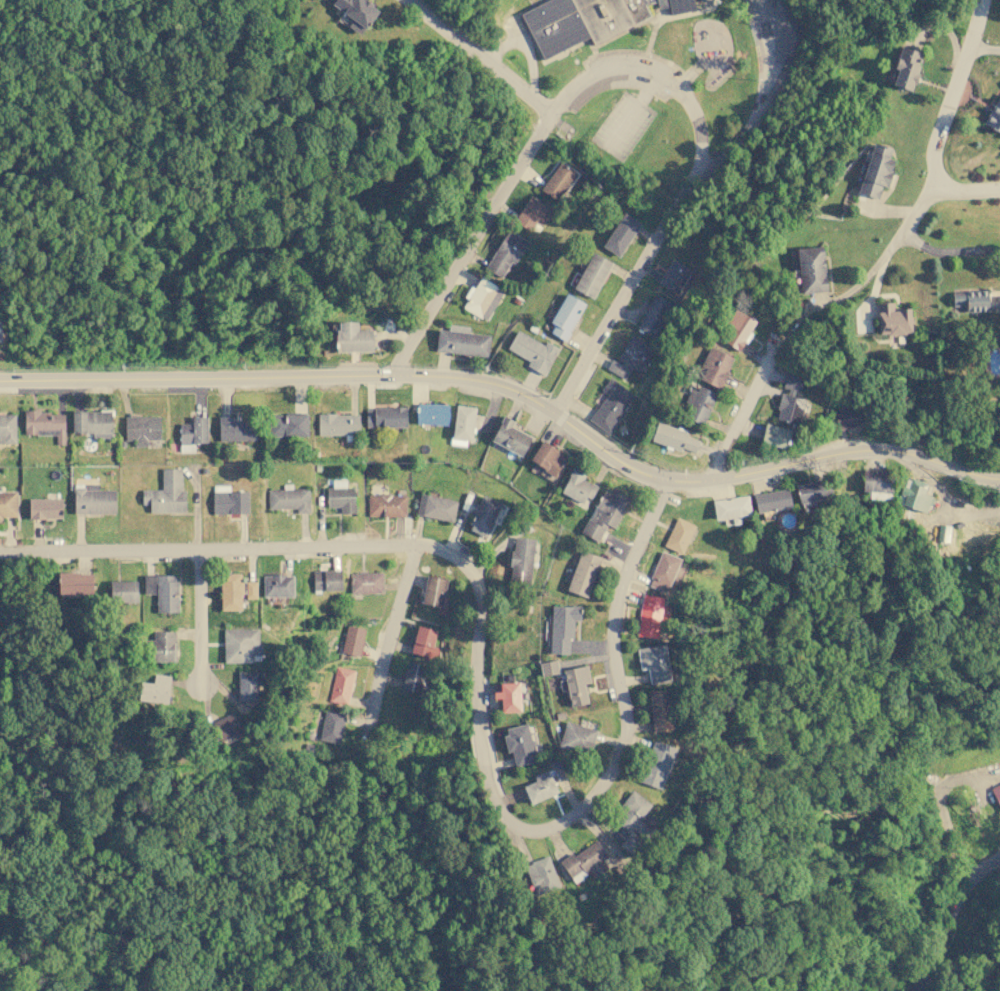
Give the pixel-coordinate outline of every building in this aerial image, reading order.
[(378,10),(362,0),(334,0),(331,5),(352,18),(347,26),(361,35),(378,10)] [(520,15),(548,0),(692,0),(694,9),(670,14),(668,6),(658,8),(657,1),(644,4),(650,16),(593,46),(588,37),(544,61),(520,15)] [(891,86),(912,91),(921,51),(900,46),(891,86)] [(983,124),(999,133),(999,93),(983,124)] [(878,198),(881,185),(887,187),(894,159),(889,158),(891,148),(871,143),(859,193),(878,198)] [(540,190),(557,201),(575,173),(558,162),(540,190)] [(536,219),(545,224),(553,210),(529,195),(513,220),(529,230),(536,219)] [(602,246),(619,257),(640,222),(622,212),(602,246)] [(528,241),(506,229),(485,268),(502,277),(510,261),(515,263),(528,241)] [(795,249),(801,293),(827,290),(821,245),(795,249)] [(573,288),(592,298),(611,263),(592,252),(573,288)] [(658,283),(677,294),(691,269),(671,258),(658,283)] [(486,320),(503,290),(480,277),(474,288),(470,285),(463,297),(467,299),(462,307),(486,320)] [(952,306),(965,305),(965,311),(999,310),(999,295),(995,295),(995,300),(987,301),(987,290),(952,291),(952,306)] [(585,304),(567,294),(546,330),(564,340),(585,304)] [(652,336),(672,304),(655,294),(635,326),(652,336)] [(877,303),(878,334),(911,333),(910,308),(894,309),(893,302),(877,303)] [(756,321),(736,309),(717,337),(737,350),(756,321)] [(373,351),(372,329),(356,329),(356,321),(335,322),(336,351),(373,351)] [(435,351),(487,356),(489,334),(468,333),(469,326),(448,324),(448,330),(437,329),(435,351)] [(507,347),(528,360),(525,365),(542,375),(557,349),(546,342),(544,345),(518,329),(507,347)] [(625,379),(631,366),(639,370),(651,347),(629,336),(617,361),(612,358),(606,369),(625,379)] [(719,388),(733,357),(710,347),(696,377),(719,388)] [(798,425),(803,403),(795,401),(801,375),(786,372),(782,390),(775,420),(798,425)] [(606,393),(588,420),(607,433),(634,394),(609,377),(600,389),(606,393)] [(686,402),(691,404),(685,416),(702,425),(717,394),(695,383),(686,402)] [(447,425),(448,404),(417,403),(416,424),(447,425)] [(474,407),(456,404),(450,444),(469,446),(474,407)] [(833,411),(837,429),(862,425),(859,406),(833,411)] [(365,427),(406,427),(405,407),(365,407),(365,427)] [(72,432),(93,433),(93,438),(111,438),(111,411),(72,410),(72,432)] [(24,412),(24,435),(55,434),(56,444),(65,444),(64,411),(24,412)] [(15,443),(15,413),(0,413),(0,443),(15,443)] [(358,413),(317,414),(318,434),(359,433),(358,413)] [(307,436),(307,414),(271,414),(272,436),(307,436)] [(511,427),(514,421),(503,415),(491,441),(522,456),(531,436),(511,427)] [(160,416),(125,416),(125,440),(134,440),(134,446),(159,446),(160,416)] [(207,417),(192,416),(191,423),(179,423),(179,452),(194,452),(194,443),(207,443),(207,417)] [(219,440),(257,440),(257,420),(235,420),(235,416),(218,416),(219,440)] [(650,440),(680,450),(681,447),(695,452),(699,440),(685,436),(687,431),(657,421),(650,440)] [(791,429),(765,423),(760,443),(786,448),(791,429)] [(566,455),(540,440),(529,461),(555,476),(566,455)] [(559,493),(585,508),(597,487),(584,479),(587,473),(574,466),(559,493)] [(149,512),(185,511),(185,490),(181,490),(181,468),(161,468),(161,489),(141,489),(142,504),(149,504),(149,512)] [(861,491),(869,491),(869,498),(890,499),(891,470),(862,470),(861,491)] [(923,493),(927,483),(911,477),(908,487),(902,485),(899,493),(904,495),(901,503),(925,512),(931,496),(923,493)] [(799,503),(831,496),(827,478),(795,486),(799,503)] [(326,488),(326,507),(340,506),(340,513),(354,513),(354,487),(346,487),(345,479),(332,480),(332,487),(326,488)] [(115,513),(115,489),(97,490),(97,484),(73,484),(74,513),(115,513)] [(580,532),(598,541),(607,524),(613,528),(629,499),(605,486),(580,532)] [(267,508),(297,508),(297,513),(309,512),(309,488),(267,489),(267,508)] [(756,513),(791,506),(787,488),(753,494),(756,513)] [(0,491),(0,519),(2,519),(1,517),(16,516),(16,490),(0,491)] [(247,513),(247,491),(212,491),(212,513),(247,513)] [(453,522),(457,500),(420,493),(416,514),(453,522)] [(406,495),(368,494),(367,516),(405,517),(406,495)] [(487,537),(499,501),(480,495),(468,530),(487,537)] [(750,514),(749,496),(712,499),(714,519),(732,518),(732,524),(741,523),(740,516),(750,514)] [(62,498),(28,498),(29,518),(62,518),(62,498)] [(663,546),(682,553),(694,525),(676,517),(663,546)] [(948,542),(950,525),(939,523),(936,540),(948,542)] [(535,538),(513,536),(508,581),(530,583),(535,538)] [(566,590),(587,597),(601,557),(580,550),(566,590)] [(678,557),(659,551),(648,586),(667,592),(678,557)] [(340,570),(312,571),(313,590),(341,590),(340,570)] [(58,573),(58,595),(92,595),(91,572),(58,573)] [(350,593),(382,593),(381,572),(349,572),(350,593)] [(220,573),(220,610),(241,609),(241,573),(220,573)] [(176,574),(143,575),(143,594),(156,593),(156,612),(178,612),(177,595),(176,595),(176,574)] [(293,596),(292,575),(262,575),(263,597),(293,596)] [(447,579),(426,575),(421,602),(441,606),(447,579)] [(137,580),(110,581),(110,602),(137,602),(137,580)] [(246,598),(256,598),(256,581),(246,581),(246,598)] [(662,596),(641,594),(636,635),(657,638),(662,596)] [(573,620),(580,620),(580,606),(551,605),(550,653),(568,653),(568,639),(572,639),(573,620)] [(436,630),(417,624),(409,652),(429,657),(436,630)] [(359,656),(365,629),(346,625),(341,652),(359,656)] [(223,662),(253,662),(253,655),(259,655),(259,628),(223,629),(223,662)] [(174,631),(153,631),(153,639),(148,639),(148,662),(175,661),(174,631)] [(637,648),(639,669),(647,668),(649,682),(669,680),(665,645),(637,648)] [(541,675),(558,673),(556,660),(539,662),(541,675)] [(419,693),(425,665),(407,661),(400,689),(419,693)] [(562,670),(564,679),(559,681),(560,691),(567,689),(570,706),(587,703),(584,684),(590,683),(586,665),(562,670)] [(347,705),(355,670),(336,666),(328,700),(347,705)] [(257,671),(237,671),(237,700),(258,700),(257,671)] [(143,682),(143,702),(168,702),(169,675),(153,674),(153,682),(143,682)] [(500,691),(493,691),(493,698),(500,698),(501,712),(520,711),(519,682),(499,683),(500,691)] [(653,732),(674,729),(668,687),(647,691),(653,732)] [(318,739),(339,743),(345,713),(324,709),(318,739)] [(242,730),(234,711),(211,722),(219,740),(242,730)] [(558,746),(589,755),(597,729),(565,720),(558,746)] [(511,750),(515,766),(535,761),(527,724),(503,729),(507,751),(511,750)] [(661,789),(676,748),(653,740),(638,781),(661,789)] [(523,787),(530,803),(557,792),(547,769),(531,775),(534,782),(523,787)] [(990,788),(999,810),(999,783),(990,788)] [(607,868),(602,860),(607,856),(596,840),(573,856),(571,853),(559,861),(574,882),(590,871),(594,877),(607,868)] [(534,895),(559,886),(549,856),(524,864),(534,895)]
